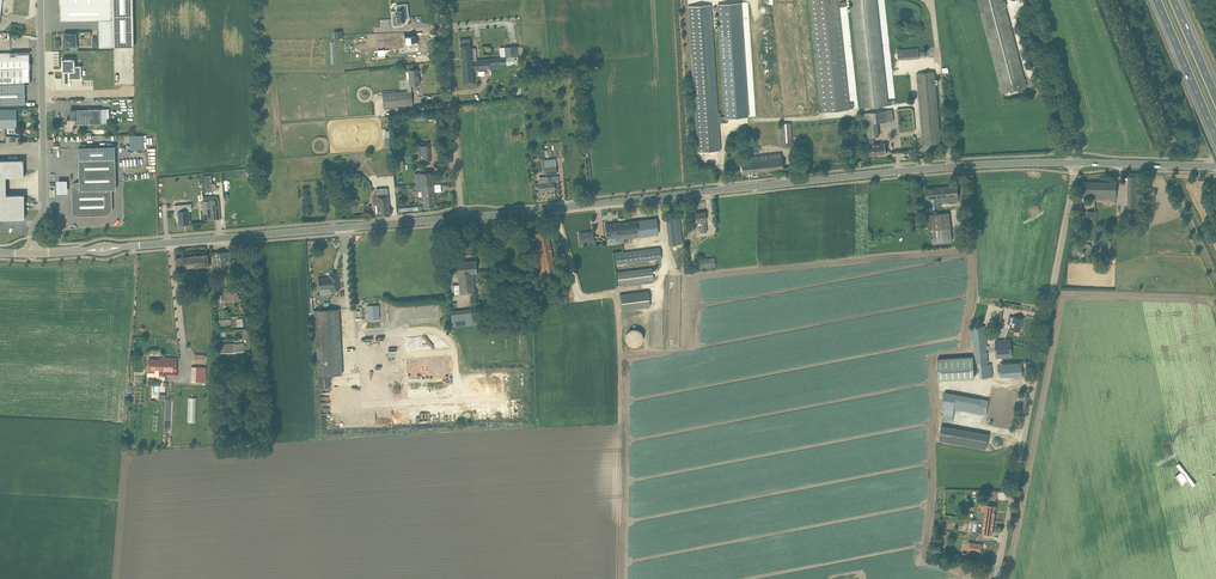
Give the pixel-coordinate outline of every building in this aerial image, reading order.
[(61,17),(61,20),(99,19),(99,47),(114,46),(134,46),(133,0),(60,0),(61,17)] [(823,112),(849,109),(849,108),(854,108),(853,103),(849,103),(838,0),(811,0),(823,112)] [(859,65),(864,107),(892,104),(891,100),(887,101),(882,62),(875,0),(852,0),(859,65)] [(1003,92),(1026,86),(1005,7),(1006,6),(1005,0),(1003,1),(1003,0),(978,0),(1003,92)] [(717,6),(713,6),(714,11),(718,10),(725,116),(718,117),(719,123),(728,122),(727,118),(748,117),(741,2),(717,4),(717,6)] [(397,15),(392,15),(393,26),(402,25),(402,21),(406,21),(405,18),(409,18),(408,3),(396,4),(397,15)] [(711,4),(688,6),(698,152),(720,150),(719,123),(718,117),(711,4)] [(380,6),(366,6),(366,14),(374,13),(374,15),(381,15),(380,6)] [(63,36),(63,40),(64,40),(64,46),(71,46),(71,50),(77,49),(77,40),(76,40),(76,34),(69,34),(69,33),(65,33),(65,34),(64,34),(64,36),(63,36)] [(406,47),(399,47),(399,53),(406,52),(406,53),(418,52),(417,42),(417,41),(416,41),(416,40),(416,37),(416,36),(407,36),(408,42),(405,42),(405,43),(406,43),(406,46),(406,47)] [(468,39),(459,39),(462,66),(473,65),(472,60),(473,60),(472,54),(476,54),(475,47),(472,48),(471,43),(468,43),(468,39)] [(504,47),(505,56),(519,55),(518,46),(504,47)] [(898,49),(898,59),(926,57),(925,50),(919,51),(919,47),(898,49)] [(25,83),(30,83),(29,52),(0,53),(0,84),(25,83)] [(473,65),(462,66),(463,82),(475,81),(474,69),(491,68),(507,66),(506,61),(505,57),(490,58),(473,60),(472,60),(473,65)] [(75,59),(62,59),(62,71),(69,71),(69,78),(81,78),(81,66),(75,66),(75,59)] [(407,79),(408,91),(383,93),(384,107),(413,105),(411,90),(410,84),(420,84),(419,78),(418,75),(419,75),(418,69),(416,69),(415,69),(409,70),(410,79),(407,79)] [(917,73),(923,144),(941,143),(938,116),(935,71),(917,73)] [(0,84),(0,105),(25,104),(25,83),(0,84)] [(17,127),(17,109),(0,109),(0,127),(17,127)] [(64,123),(64,131),(74,131),(74,124),(100,124),(100,109),(72,109),(70,111),(70,119),(66,119),(66,123),(64,123)] [(865,113),(868,138),(879,136),(877,123),(893,121),(892,110),(865,113)] [(791,122),(781,123),(782,146),(793,146),(791,122)] [(131,135),(131,149),(144,149),(144,135),(131,135)] [(429,142),(417,143),(419,162),(430,161),(430,155),(431,155),(431,152),(430,152),(429,142)] [(869,145),(870,155),(878,154),(878,153),(880,153),(880,154),(886,153),(885,143),(869,145)] [(115,147),(91,147),(79,148),(79,159),(79,160),(80,183),(77,183),(74,187),(74,211),(77,214),(108,213),(111,210),(110,189),(116,189),(115,159),(115,147)] [(781,153),(760,155),(761,171),(783,169),(781,153)] [(761,171),(760,155),(751,156),(751,162),(742,163),(743,173),(761,171)] [(544,159),(545,167),(547,167),(547,174),(557,173),(556,166),(555,157),(544,159)] [(0,160),(0,216),(0,219),(19,219),(19,213),(25,213),(24,194),(6,194),(6,177),(24,176),(24,159),(0,160)] [(421,181),(416,182),(416,191),(422,190),(423,207),(435,206),(432,172),(421,173),(421,181)] [(212,174),(205,175),(206,191),(216,190),(215,184),(212,184),(212,174)] [(540,191),(554,189),(554,181),(559,180),(558,175),(546,176),(547,182),(535,183),(535,189),(540,188),(540,191)] [(1128,208),(1141,208),(1142,176),(1129,176),(1128,208)] [(66,180),(56,181),(57,192),(66,192),(66,180)] [(1083,193),(1094,193),(1094,199),(1116,199),(1117,182),(1083,182),(1083,193)] [(934,198),(935,203),(959,200),(958,185),(925,188),(927,199),(934,198)] [(376,196),(374,196),(375,216),(390,215),(388,187),(376,188),(376,196)] [(232,202),(229,203),(230,205),(230,211),(237,210),(238,216),(238,218),(253,217),(252,212),(256,212),(255,198),(254,198),(250,199),(250,206),(238,208),(237,202),(232,203),(232,202)] [(213,200),(203,201),(204,220),(221,219),(219,199),(213,200)] [(182,205),(175,205),(176,215),(178,215),(179,224),(189,223),(188,210),(182,211),(182,205)] [(1084,237),(1090,237),(1095,238),(1097,212),(1087,211),(1084,237)] [(699,227),(700,232),(707,231),(706,220),(705,212),(704,212),(705,212),(698,213),(693,213),(694,222),(701,221),(702,227),(699,227)] [(934,214),(928,214),(930,230),(931,230),(932,239),(932,243),(952,241),(949,212),(937,214),(934,214)] [(666,217),(669,245),(683,243),(679,215),(666,217)] [(656,218),(605,224),(606,230),(606,236),(607,239),(614,238),(614,235),(615,235),(615,238),(616,241),(620,241),(620,242),(624,242),(624,239),(658,234),(657,224),(656,218)] [(533,243),(539,275),(556,271),(547,231),(536,233),(538,242),(533,243)] [(579,233),(580,241),(587,240),(586,237),(594,236),(593,231),(579,233)] [(615,252),(617,263),(662,258),(660,246),(615,252)] [(214,252),(211,253),(213,270),(216,270),(217,275),(229,273),(231,273),(231,268),(230,262),(227,262),(227,259),(230,259),(229,253),(227,254),(226,251),(214,252)] [(176,256),(177,269),(209,265),(207,253),(176,256)] [(696,259),(697,269),(716,267),(715,257),(700,259),(696,259)] [(456,285),(454,285),(455,293),(457,293),(474,292),(473,282),(473,278),(480,278),(480,281),(482,281),(481,277),(481,271),(477,272),(476,260),(455,262),(455,268),(456,274),(459,274),(460,285),(456,285)] [(617,271),(619,285),(654,280),(652,267),(617,271)] [(319,278),(320,288),(320,294),(328,293),(328,292),(331,291),(339,290),(338,273),(329,274),(330,277),(319,278)] [(648,291),(620,294),(622,310),(650,307),(648,291)] [(218,292),(218,296),(218,302),(220,302),(220,309),(224,309),(224,307),(227,307),(227,302),(234,302),(236,301),(238,300),(239,299),(239,296),(238,294),(237,292),(235,292),(234,292),(218,292)] [(379,318),(379,305),(367,306),(368,319),(379,318)] [(315,310),(318,375),(342,374),(338,309),(315,310)] [(449,313),(450,327),(477,325),(477,319),(472,319),(471,311),(449,313)] [(221,319),(219,319),(219,326),(231,325),(231,327),(243,326),(243,317),(239,318),(239,316),(221,316),(221,319)] [(1009,328),(1020,330),(1023,318),(1014,317),(1012,324),(1010,324),(1009,328)] [(985,325),(971,327),(974,363),(979,362),(980,377),(993,376),(992,364),(988,364),(985,325)] [(643,345),(643,330),(628,329),(628,345),(643,345)] [(1010,339),(996,340),(997,357),(1011,356),(1010,339)] [(221,344),(221,353),(245,351),(244,342),(221,344)] [(396,359),(407,354),(404,348),(393,353),(396,359)] [(975,378),(973,356),(937,358),(939,380),(975,378)] [(148,374),(152,374),(152,369),(160,369),(160,375),(176,376),(177,371),(176,358),(160,357),(160,360),(148,359),(148,374)] [(1001,374),(1001,377),(1023,375),(1022,364),(997,366),(998,374),(1001,374)] [(207,381),(207,366),(191,366),(191,381),(207,381)] [(944,407),(942,419),(952,421),(955,409),(987,414),(989,399),(946,391),(943,407),(944,407)] [(997,393),(996,397),(1001,398),(998,412),(1007,414),(1010,400),(1003,398),(1004,395),(997,393)] [(939,440),(987,448),(990,433),(942,424),(939,440)] [(976,532),(992,534),(996,505),(980,503),(976,532)] [(970,542),(968,551),(981,552),(982,544),(970,542)]
